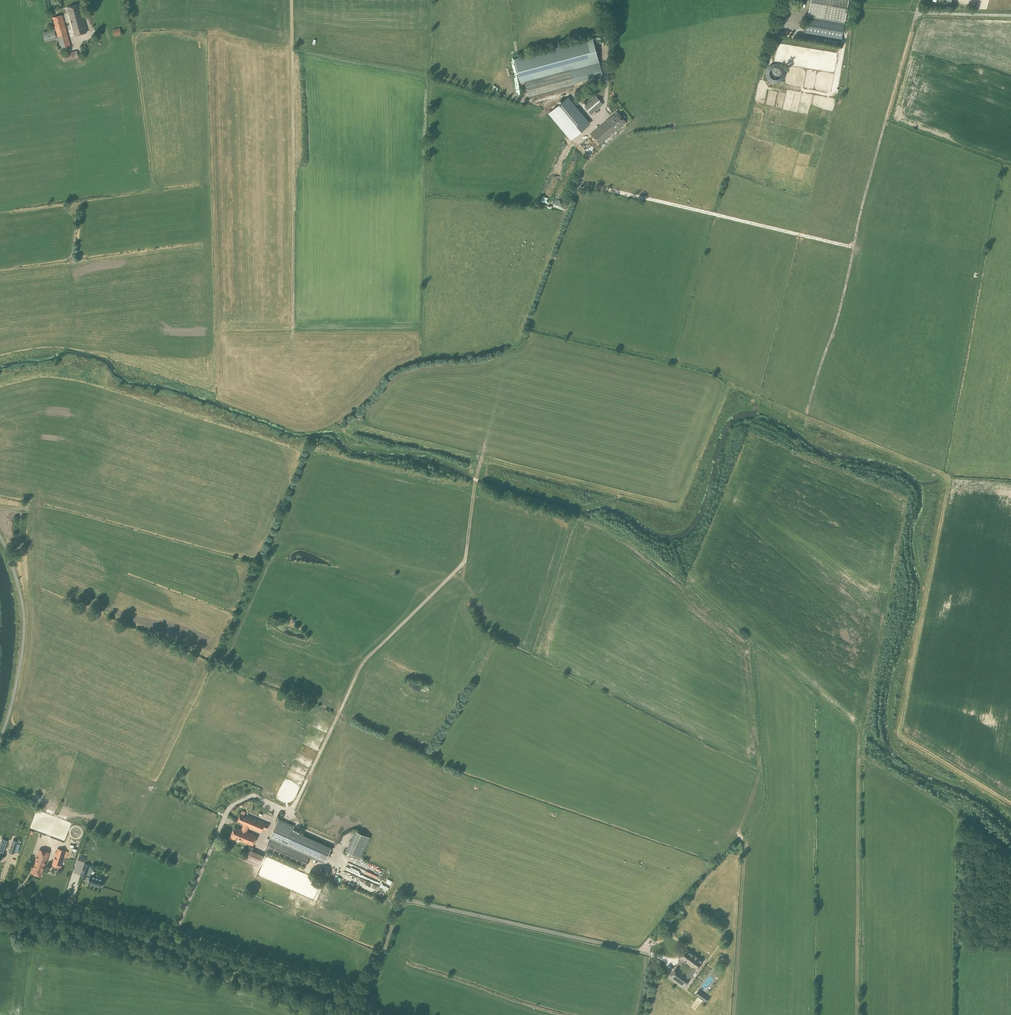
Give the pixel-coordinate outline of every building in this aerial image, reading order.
[(844,23),(848,0),(811,0),(808,16),(844,23)] [(68,7),(75,36),(87,33),(79,4),(68,7)] [(57,39),(58,38),(61,49),(71,47),(62,15),(52,17),(56,29),(54,29),(43,32),(45,42),(57,39)] [(842,39),(844,24),(808,18),(805,33),(842,39)] [(122,35),(120,28),(113,29),(115,36),(122,35)] [(592,38),(514,60),(520,84),(525,82),(529,95),(602,74),(592,38)] [(76,51),(63,54),(65,61),(78,58),(76,51)] [(584,106),(591,115),(603,104),(596,96),(584,106)] [(572,139),(588,126),(566,99),(549,113),(572,139)] [(591,134),(599,144),(626,122),(617,112),(591,134)] [(584,149),(588,143),(585,140),(580,145),(584,149)] [(249,827),(255,830),(261,832),(262,828),(266,830),(269,824),(247,815),(247,817),(241,814),(238,820),(244,823),(243,824),(244,825),(249,827)] [(279,819),(265,850),(305,868),(310,856),(325,863),(332,849),(292,831),(295,826),(279,819)] [(253,845),(255,841),(257,836),(247,832),(249,827),(244,825),(242,830),(235,827),(231,836),(253,845)] [(356,832),(347,851),(362,858),(370,838),(356,832)] [(14,854),(18,841),(13,839),(9,852),(14,854)] [(65,851),(57,848),(52,865),(60,868),(65,851)] [(263,853),(261,853),(250,848),(246,859),(258,864),(263,853)] [(40,850),(32,873),(41,876),(49,853),(40,850)] [(263,857),(257,875),(290,886),(293,879),(290,878),(290,877),(281,874),(283,869),(278,867),(280,862),(274,860),(273,861),(263,857)] [(84,863),(80,875),(87,877),(89,878),(88,883),(102,887),(104,879),(100,878),(101,876),(96,874),(95,876),(90,875),(87,874),(90,865),(84,863)] [(388,882),(381,879),(379,886),(386,889),(388,882)] [(671,911),(676,916),(680,912),(675,907),(671,911)] [(686,948),(679,958),(691,967),(686,974),(677,967),(670,976),(684,986),(703,960),(686,948)] [(706,995),(718,975),(705,967),(693,987),(706,995)]
